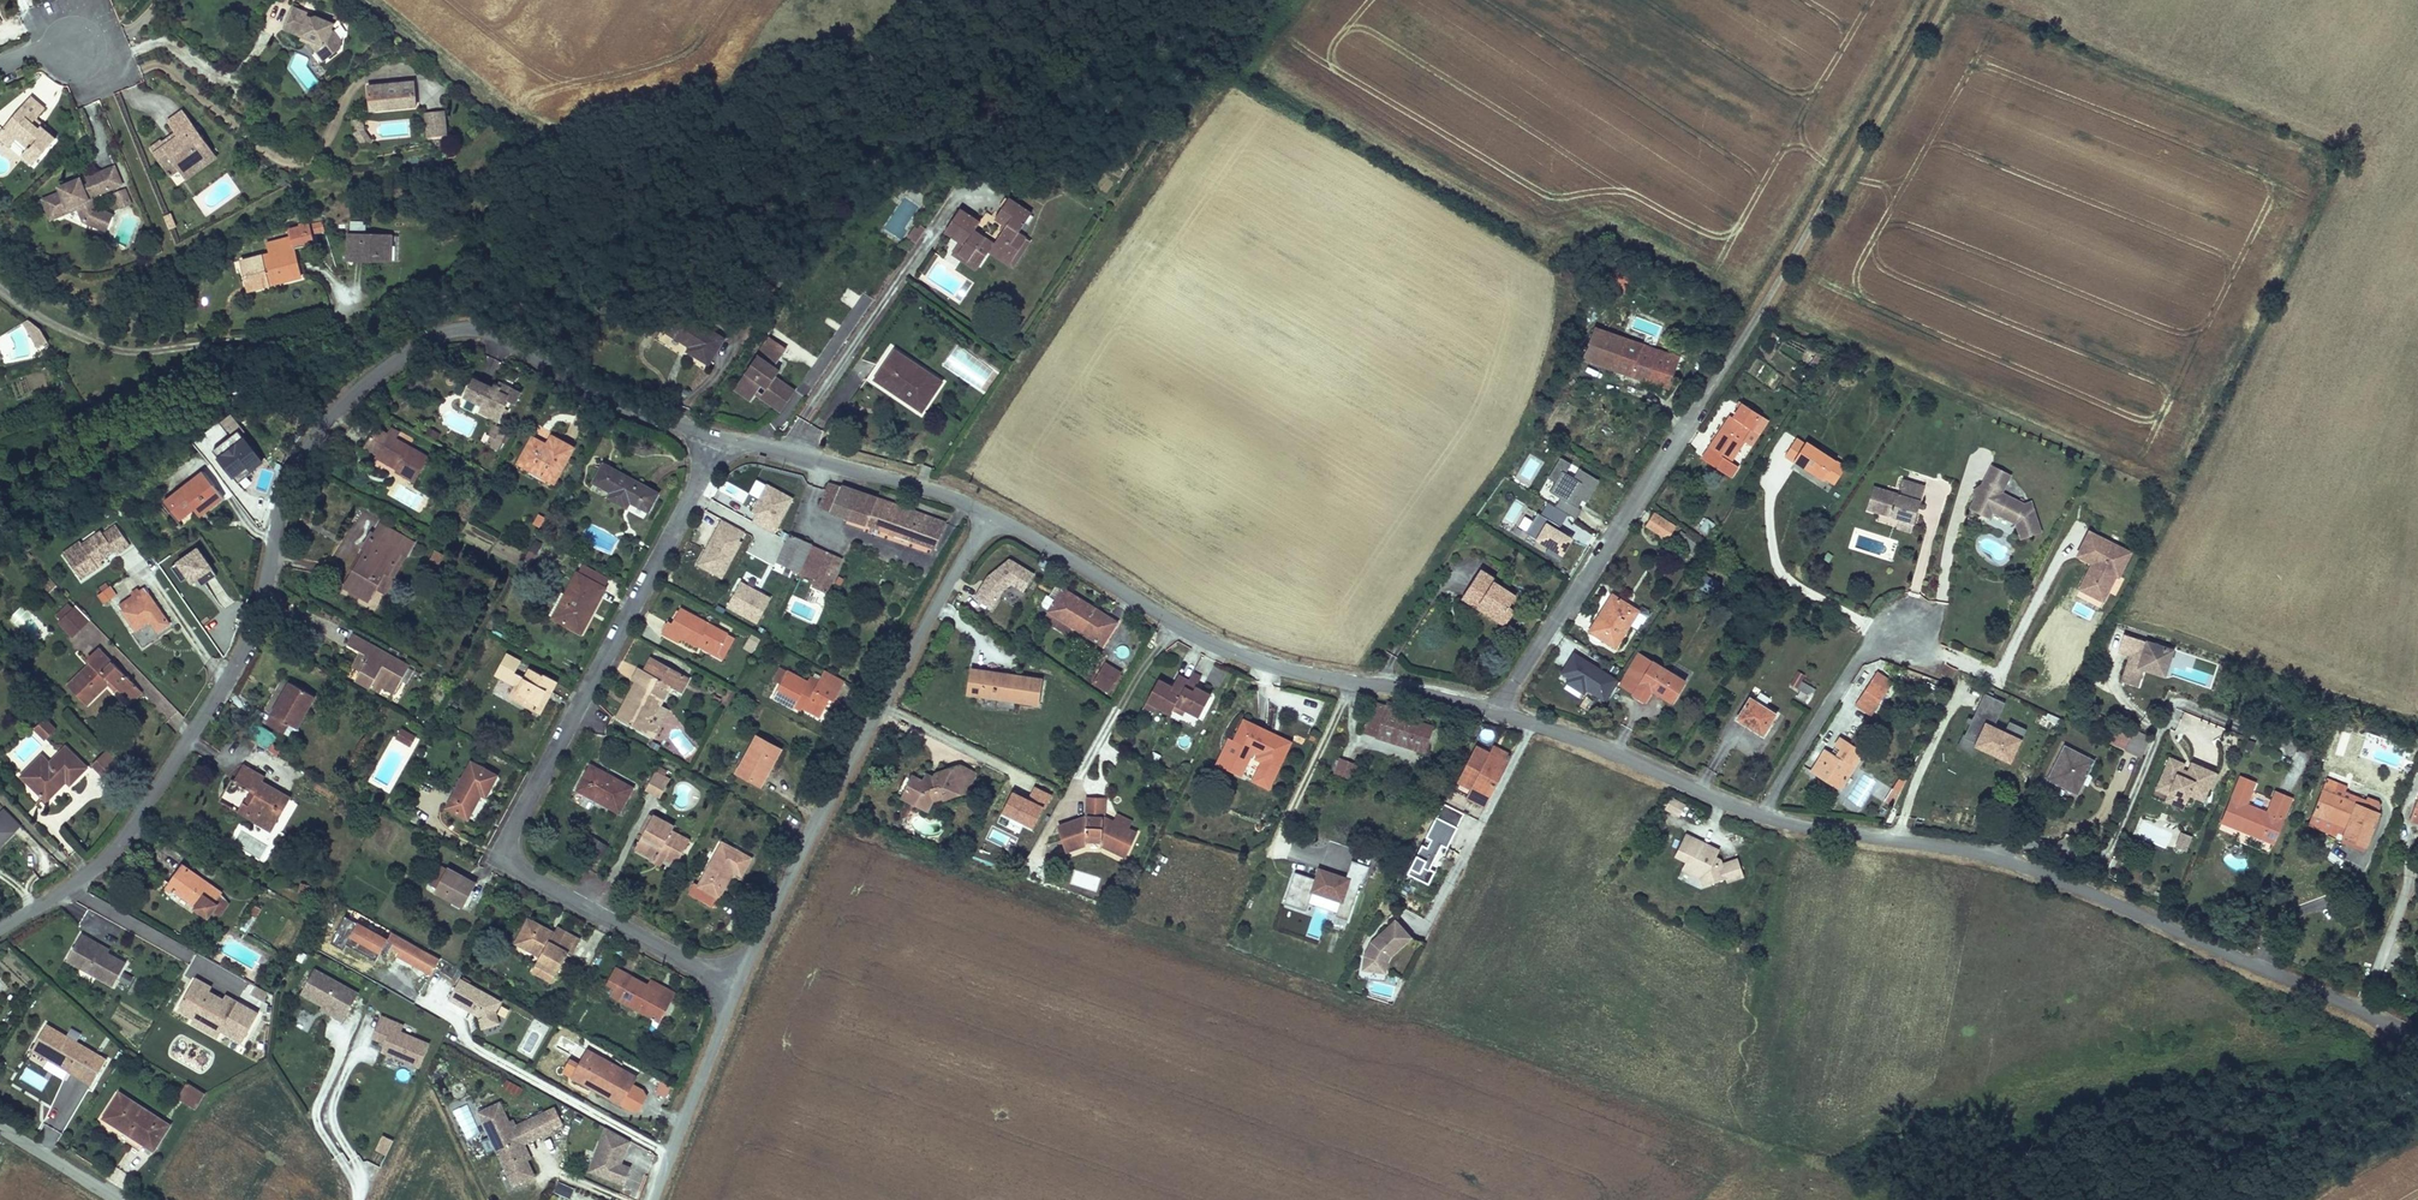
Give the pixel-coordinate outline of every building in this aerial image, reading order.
[(291,8),(281,30),(297,36),(300,38),(303,35),(312,40),(311,45),(321,58),(334,49),(337,41),(330,31),(326,29),(328,24),(291,8)] [(331,17),(345,23),(348,16),(334,10),(331,17)] [(297,36),(296,40),(305,44),(318,61),(321,58),(311,45),(312,40),(303,35),(300,38),(297,36)] [(366,85),(368,112),(411,109),(410,82),(366,85)] [(26,96),(1,127),(14,138),(25,146),(18,154),(29,164),(51,138),(30,121),(41,108),(26,96)] [(154,139),(144,146),(158,166),(168,159),(176,169),(186,161),(190,167),(209,153),(179,112),(163,123),(170,132),(174,137),(160,147),(156,142),(154,139)] [(423,114),(424,136),(444,135),(442,113),(423,114)] [(350,121),(351,133),(360,133),(359,121),(350,121)] [(6,148),(14,138),(1,127),(0,128),(0,143),(6,148)] [(170,132),(156,142),(160,147),(174,137),(170,132)] [(360,133),(351,133),(361,148),(367,143),(360,133)] [(186,161),(176,169),(184,180),(213,158),(209,153),(190,167),(186,161)] [(168,159),(158,166),(165,176),(176,169),(168,159)] [(57,192),(38,201),(47,220),(60,214),(57,209),(71,203),(73,208),(78,218),(96,225),(101,210),(94,207),(89,196),(116,183),(109,167),(84,179),(87,184),(80,188),(78,184),(68,189),(66,183),(55,188),(57,192)] [(75,178),(66,183),(68,189),(78,184),(75,178)] [(120,206),(131,204),(128,188),(116,190),(120,206)] [(981,217),(961,203),(944,228),(954,235),(964,242),(960,248),(980,261),(989,247),(1007,260),(1025,234),(1018,229),(1031,209),(1010,195),(997,215),(1007,222),(994,240),(975,227),(981,217)] [(898,237),(918,207),(904,198),(884,228),(898,237)] [(57,209),(60,214),(73,208),(71,203),(57,209)] [(112,215),(101,210),(96,225),(106,229),(112,215)] [(169,229),(178,226),(173,212),(164,215),(169,229)] [(273,281),(303,271),(295,244),(315,237),(309,217),(299,220),(299,222),(289,226),(291,233),(268,240),(272,250),(251,257),(254,268),(247,270),(251,282),(272,276),(273,281)] [(909,234),(918,240),(924,231),(927,226),(918,220),(909,234)] [(357,231),(358,257),(393,256),(392,230),(357,231)] [(1025,234),(1007,260),(1014,264),(1031,239),(1025,234)] [(944,250),(954,257),(960,248),(964,242),(954,235),(944,250)] [(973,270),(980,261),(960,248),(954,257),(973,270)] [(254,268),(251,257),(244,259),(247,270),(254,268)] [(253,287),(273,281),(272,276),(251,282),(253,287)] [(686,312),(672,334),(695,348),(693,351),(712,363),(728,339),(686,312)] [(1603,362),(1614,333),(1595,326),(1584,355),(1603,362)] [(1619,368),(1630,339),(1614,333),(1603,362),(1619,368)] [(54,347),(46,334),(37,340),(45,353),(54,347)] [(1630,339),(1619,368),(1670,387),(1680,358),(1630,339)] [(779,340),(749,386),(764,396),(771,384),(777,388),(772,397),(792,410),(803,392),(782,378),(787,371),(781,367),(793,349),(779,340)] [(941,383),(895,352),(876,379),(923,410),(941,383)] [(499,420),(510,396),(519,401),(525,390),(499,377),(496,384),(493,383),(490,387),(473,378),(464,396),(484,406),(481,411),(499,420)] [(764,396),(749,386),(744,393),(759,404),(764,396)] [(1735,406),(1725,421),(1731,424),(1740,410),(1735,406)] [(1731,424),(1725,421),(1698,463),(1731,484),(1740,470),(1729,463),(1757,420),(1740,410),(1731,424)] [(498,450),(509,433),(496,424),(485,442),(498,450)] [(427,453),(373,426),(363,446),(375,452),(398,464),(395,470),(413,480),(427,453)] [(239,432),(214,452),(237,482),(263,462),(239,432)] [(558,482),(578,446),(556,434),(550,445),(534,436),(522,457),(545,469),(543,474),(558,482)] [(1840,461),(1798,436),(1786,456),(1828,481),(1829,479),(1840,461)] [(372,459),(395,470),(398,464),(375,452),(372,459)] [(1589,500),(1602,478),(1582,466),(1577,475),(1569,470),(1575,461),(1564,454),(1550,477),(1558,481),(1552,490),(1563,496),(1557,507),(1569,514),(1577,519),(1585,507),(1579,504),(1584,496),(1589,500)] [(545,469),(522,457),(520,461),(543,474),(545,469)] [(1849,466),(1840,461),(1829,479),(1838,484),(1849,466)] [(663,492),(609,462),(599,480),(618,490),(615,496),(633,506),(636,500),(653,510),(663,492)] [(2012,475),(1994,465),(1972,509),(1989,518),(1993,511),(2017,523),(2023,539),(2042,533),(2032,502),(2026,505),(2003,493),(2012,475)] [(265,467),(257,485),(266,490),(275,471),(265,467)] [(191,490),(167,507),(176,520),(193,508),(200,504),(205,512),(226,497),(207,469),(186,483),(191,490)] [(1900,493),(1876,486),(1869,507),(1894,515),(1896,510),(1904,512),(1902,518),(1916,522),(1928,486),(1905,479),(1900,493)] [(830,510),(839,484),(829,480),(820,507),(830,510)] [(759,515),(756,521),(775,532),(795,497),(769,482),(752,511),(759,515)] [(191,490),(186,483),(162,500),(167,507),(191,490)] [(846,516),(856,490),(839,484),(830,510),(846,516)] [(856,490),(846,516),(923,544),(933,518),(856,490)] [(1514,531),(1527,507),(1513,500),(1501,524),(1514,531)] [(1560,530),(1569,514),(1557,507),(1550,503),(1542,515),(1539,513),(1527,533),(1551,547),(1547,553),(1560,561),(1574,539),(1560,530)] [(199,517),(205,512),(200,504),(193,508),(199,517)] [(1896,510),(1894,515),(1902,518),(1904,512),(1896,510)] [(533,523),(541,527),(545,516),(538,513),(533,523)] [(1673,527),(1653,514),(1645,526),(1666,539),(1673,527)] [(1710,535),(1716,523),(1705,517),(1699,529),(1710,535)] [(721,518),(696,564),(724,578),(743,542),(740,540),(745,531),(721,518)] [(1916,522),(1902,518),(1899,526),(1913,531),(1916,522)] [(120,547),(130,540),(117,520),(104,529),(102,526),(82,539),(84,542),(67,553),(81,573),(99,561),(96,558),(101,555),(115,546),(117,549),(120,547)] [(387,542),(393,531),(385,526),(379,537),(387,542)] [(2128,551),(2087,530),(2075,554),(2090,561),(2081,580),(2089,585),(2086,591),(2100,599),(2113,573),(2116,574),(2128,551)] [(368,598),(383,571),(387,573),(401,549),(407,552),(413,542),(393,531),(387,542),(379,537),(369,532),(361,545),(366,547),(357,563),(362,566),(356,577),(351,574),(344,585),(368,598)] [(1687,533),(1679,545),(1694,555),(1702,544),(1687,533)] [(84,542),(82,539),(80,536),(64,548),(67,553),(84,542)] [(792,536),(779,563),(818,582),(815,588),(829,594),(837,575),(830,572),(837,554),(831,552),(830,554),(814,547),(815,546),(792,536)] [(533,564),(544,543),(535,539),(524,560),(533,564)] [(199,547),(173,566),(184,581),(195,572),(204,584),(218,574),(199,547)] [(430,550),(430,566),(442,566),(442,550),(430,550)] [(845,558),(837,554),(830,572),(837,575),(845,558)] [(986,576),(976,598),(993,606),(1002,590),(1012,584),(1023,592),(1034,573),(1009,559),(986,576)] [(612,578),(584,562),(578,573),(606,589),(612,578)] [(357,563),(351,574),(356,577),(362,566),(357,563)] [(1476,571),(1458,598),(1475,609),(1478,605),(1497,618),(1510,598),(1491,586),(1493,582),(1476,571)] [(601,599),(606,589),(578,573),(566,594),(571,597),(557,622),(580,635),(591,616),(586,613),(596,596),(601,599)] [(1704,574),(1698,589),(1712,595),(1719,581),(1704,574)] [(2089,585),(2081,580),(2077,587),(2086,591),(2089,585)] [(105,604),(117,593),(107,581),(95,592),(105,604)] [(742,581),(728,606),(758,623),(772,598),(742,581)] [(135,582),(114,603),(133,622),(143,612),(153,622),(164,612),(135,582)] [(1050,615),(1064,592),(1058,589),(1053,597),(1052,597),(1044,610),(1045,612),(1050,615)] [(1064,592),(1050,615),(1075,630),(1103,646),(1117,622),(1064,591),(1064,592)] [(571,597),(566,594),(552,620),(557,622),(571,597)] [(1615,595),(1592,630),(1616,646),(1639,611),(1615,595)] [(596,596),(586,613),(591,616),(601,599),(596,596)] [(1456,601),(1473,613),(1475,609),(1458,598),(1456,601)] [(63,617),(72,609),(67,604),(58,612),(63,617)] [(1478,605),(1475,609),(1473,613),(1499,629),(1510,612),(1504,608),(1497,618),(1478,605)] [(63,617),(58,622),(71,636),(85,623),(72,609),(63,617)] [(687,631),(695,617),(687,613),(679,627),(687,631)] [(1075,630),(1050,615),(1045,623),(1070,638),(1075,630)] [(731,637),(695,617),(687,631),(682,640),(700,650),(704,644),(722,653),(731,637)] [(751,632),(742,646),(751,653),(761,639),(751,632)] [(409,664),(352,633),(348,641),(362,649),(367,652),(364,656),(367,658),(362,667),(356,679),(369,686),(375,676),(384,681),(397,688),(409,664)] [(2167,665),(2172,650),(2123,634),(2118,651),(2130,655),(2134,656),(2133,660),(2127,663),(2122,681),(2138,686),(2143,669),(2153,672),(2156,664),(2159,662),(2167,665)] [(704,644),(700,650),(719,660),(722,653),(704,644)] [(132,682),(100,647),(89,658),(91,660),(96,666),(90,671),(85,666),(66,684),(80,698),(86,693),(92,699),(111,682),(121,692),(132,682)] [(367,652),(362,649),(355,663),(362,667),(367,658),(364,656),(367,652)] [(1616,674),(1599,665),(1598,666),(1582,657),(1583,655),(1574,650),(1562,670),(1570,674),(1568,677),(1586,687),(1587,685),(1605,695),(1616,674)] [(520,661),(506,653),(495,673),(513,684),(513,685),(519,688),(511,700),(532,712),(545,690),(550,694),(557,682),(543,673),(541,677),(528,670),(523,679),(513,673),(520,661)] [(1667,673),(1637,654),(1617,685),(1644,702),(1650,692),(1669,704),(1682,683),(1667,673)] [(1599,665),(1583,655),(1582,657),(1598,666),(1599,665)] [(91,660),(85,666),(90,671),(96,666),(91,660)] [(652,660),(645,673),(649,675),(656,662),(652,660)] [(1113,691),(1124,671),(1107,661),(1095,682),(1113,691)] [(1675,661),(1667,673),(1682,683),(1690,671),(1675,661)] [(659,724),(653,721),(670,687),(681,693),(689,679),(656,662),(649,675),(645,673),(640,670),(634,682),(635,683),(640,686),(621,722),(652,738),(659,724)] [(2164,675),(2167,665),(2159,662),(2156,664),(2153,672),(2164,675)] [(973,668),(969,694),(1043,705),(1046,678),(973,668)] [(790,671),(777,696),(798,708),(801,702),(824,715),(833,698),(837,701),(848,680),(828,669),(823,680),(819,687),(810,682),(790,671)] [(1196,671),(1192,678),(1181,672),(1175,683),(1163,676),(1151,698),(1174,711),(1176,708),(1180,701),(1187,706),(1202,713),(1212,693),(1198,685),(1204,675),(1196,671)] [(1608,697),(1619,676),(1616,674),(1605,695),(1608,697)] [(819,687),(823,680),(814,675),(810,682),(819,687)] [(375,676),(369,686),(378,691),(384,681),(375,676)] [(1586,687),(1568,677),(1567,680),(1584,690),(1586,687)] [(1802,679),(1798,686),(1812,695),(1816,688),(1802,679)] [(313,695),(289,681),(283,692),(288,695),(279,709),(274,706),(266,720),(281,729),(287,720),(295,725),(313,695)] [(132,682),(121,692),(129,700),(140,690),(132,682)] [(616,719),(621,722),(640,686),(635,683),(616,719)] [(506,697),(511,700),(519,688),(513,685),(506,697)] [(1866,685),(1858,698),(1874,707),(1882,695),(1866,685)] [(545,690),(532,712),(537,716),(550,694),(545,690)] [(283,692),(274,706),(279,709),(288,695),(283,692)] [(86,693),(80,698),(86,705),(92,699),(86,693)] [(1991,728),(2003,703),(1982,693),(1961,737),(1975,744),(1974,745),(2007,760),(2012,749),(2014,750),(2024,730),(2007,722),(2001,733),(1991,728)] [(1751,696),(1737,718),(1766,736),(1780,714),(1751,696)] [(1858,698),(1853,706),(1868,716),(1874,707),(1858,698)] [(1373,708),(1365,731),(1424,753),(1431,734),(1415,728),(1420,714),(1391,703),(1389,708),(1368,700),(1366,706),(1373,708)] [(2136,717),(2148,722),(2155,706),(2143,700),(2136,717)] [(1187,706),(1180,701),(1176,708),(1184,712),(1187,706)] [(47,718),(37,728),(47,739),(57,730),(47,718)] [(1294,743),(1249,719),(1239,738),(1264,751),(1261,757),(1281,767),(1294,743)] [(252,742),(271,750),(278,733),(259,725),(252,742)] [(412,736),(399,727),(394,735),(408,743),(412,736)] [(2141,756),(2149,736),(2132,728),(2124,749),(2141,756)] [(760,734),(739,771),(764,786),(776,766),(774,764),(783,747),(760,734)] [(1441,738),(1431,734),(1424,753),(1434,757),(1441,738)] [(2179,737),(2173,754),(2190,760),(2196,744),(2179,737)] [(1822,751),(1808,772),(1836,792),(1863,754),(1842,739),(1836,748),(1840,751),(1835,759),(1830,756),(1822,751)] [(133,766),(112,745),(97,759),(118,780),(133,766)] [(1492,754),(1476,746),(1453,791),(1484,806),(1501,773),(1486,766),(1492,754)] [(2065,746),(2048,780),(2078,795),(2095,761),(2065,746)] [(38,774),(30,782),(46,800),(68,779),(72,783),(87,769),(67,747),(51,762),(43,754),(31,766),(38,774)] [(1486,766),(1501,773),(1510,754),(1495,747),(1492,754),(1486,766)] [(1840,751),(1836,748),(1830,756),(1835,759),(1840,751)] [(1360,766),(1344,758),(1337,771),(1353,779),(1360,766)] [(470,761),(444,810),(465,821),(478,795),(482,797),(494,774),(470,761)] [(289,798),(260,782),(263,777),(240,764),(230,782),(247,792),(235,812),(269,832),(289,798)] [(965,764),(963,765),(971,787),(979,771),(965,764)] [(914,775),(908,785),(918,806),(929,811),(936,799),(942,798),(944,800),(968,792),(971,787),(963,765),(936,773),(933,777),(924,780),(914,775)] [(2169,765),(2156,796),(2170,801),(2187,808),(2190,801),(2204,807),(2215,780),(2191,771),(2190,774),(2169,765)] [(591,768),(578,793),(620,814),(633,789),(591,768)] [(656,774),(648,790),(663,798),(671,783),(656,774)] [(1890,807),(1901,785),(1894,781),(1882,802),(1890,807)] [(2327,782),(2322,793),(2336,798),(2340,787),(2327,782)] [(2242,783),(2224,829),(2273,849),(2285,817),(2271,812),(2268,817),(2247,809),(2256,788),(2242,783)] [(918,806),(908,785),(902,798),(918,806)] [(1028,801),(1013,793),(1003,814),(1012,819),(1010,823),(1022,828),(1023,825),(1032,829),(1042,808),(1044,809),(1051,794),(1035,787),(1028,801)] [(2308,827),(2366,850),(2380,816),(2336,798),(2322,793),(2308,827)] [(1693,809),(1671,797),(1666,807),(1688,818),(1693,809)] [(1090,816),(1057,829),(1068,853),(1089,845),(1088,843),(1101,842),(1101,846),(1115,853),(1121,842),(1131,847),(1137,833),(1129,830),(1123,827),(1120,833),(1108,827),(1111,821),(1105,818),(1108,800),(1092,798),(1090,816)] [(2170,801),(2167,808),(2184,815),(2187,808),(2170,801)] [(25,828),(8,811),(1,817),(0,816),(0,853),(25,828)] [(1123,827),(1129,830),(1133,821),(1121,815),(1117,824),(1123,827)] [(1431,866),(1443,842),(1448,845),(1458,825),(1438,815),(1428,834),(1433,837),(1429,846),(1423,843),(1409,871),(1430,881),(1436,869),(1431,866)] [(656,818),(637,852),(658,864),(663,856),(679,866),(691,844),(673,834),(676,829),(656,818)] [(1111,821),(1108,827),(1120,833),(1123,827),(1117,824),(1111,821)] [(2173,849),(2185,853),(2192,836),(2180,831),(2173,849)] [(1685,833),(1674,854),(1684,859),(1683,861),(1704,872),(1711,885),(1726,879),(1727,882),(1744,874),(1737,858),(1722,864),(1720,859),(1714,856),(1717,849),(1685,833)] [(592,848),(605,853),(609,843),(596,838),(592,848)] [(1121,842),(1115,853),(1126,858),(1131,847),(1121,842)] [(699,886),(691,899),(716,915),(741,876),(742,877),(753,861),(730,846),(703,888),(699,886)] [(1348,917),(1360,881),(1363,882),(1369,864),(1352,858),(1346,876),(1337,873),(1336,876),(1331,874),(1332,872),(1320,868),(1316,877),(1295,870),(1285,901),(1307,908),(1313,889),(1341,898),(1336,913),(1348,917)] [(1704,872),(1683,861),(1679,868),(1699,878),(1704,888),(1711,885),(1704,872)] [(213,900),(220,890),(179,864),(169,880),(177,885),(173,891),(195,905),(193,909),(207,918),(217,903),(213,900)] [(474,883),(438,866),(429,885),(436,888),(434,891),(463,905),(474,883)] [(1439,893),(1448,897),(1461,870),(1453,866),(1439,893)] [(177,885),(169,880),(163,890),(171,895),(173,891),(177,885)] [(388,954),(393,945),(401,949),(397,955),(433,974),(442,957),(394,930),(391,928),(387,937),(347,915),(333,941),(346,948),(348,945),(378,961),(383,951),(388,954)] [(515,940),(538,952),(529,969),(552,980),(566,952),(570,953),(578,938),(553,925),(551,930),(527,918),(515,940)] [(1391,954),(1412,935),(1397,918),(1377,936),(1379,937),(1375,941),(1373,940),(1366,954),(1364,968),(1387,970),(1388,963),(1391,954)] [(1318,939),(1322,925),(1315,923),(1311,937),(1318,939)] [(80,935),(67,961),(114,985),(125,962),(107,953),(90,944),(92,941),(80,935)] [(109,949),(92,941),(90,944),(107,953),(109,949)] [(378,961),(348,945),(346,948),(376,964),(378,961)] [(1386,979),(1387,970),(1364,968),(1366,954),(1363,954),(1360,976),(1386,979)] [(361,991),(319,966),(305,990),(326,1002),(338,1009),(336,1013),(345,1018),(361,991)] [(123,972),(119,983),(128,987),(132,976),(123,972)] [(622,972),(611,994),(658,1019),(670,997),(645,984),(622,972)] [(196,975),(180,1005),(196,1014),(193,1018),(205,1025),(209,1018),(224,1026),(245,1038),(260,1010),(238,998),(236,1003),(224,996),(210,989),(213,984),(196,975)] [(645,984),(670,997),(674,989),(650,976),(645,984)] [(462,977),(451,997),(475,1010),(476,1007),(480,1009),(482,1014),(485,1026),(501,1021),(498,1009),(503,999),(462,977)] [(236,1003),(238,998),(227,992),(224,996),(236,1003)] [(338,1009),(326,1002),(323,1006),(336,1013),(338,1009)] [(420,1066),(431,1043),(403,1030),(406,1023),(384,1014),(375,1035),(384,1040),(388,1041),(385,1047),(384,1050),(420,1066)] [(209,1018),(205,1025),(220,1033),(224,1026),(209,1018)] [(47,1019),(31,1043),(48,1053),(49,1052),(68,1064),(67,1065),(81,1074),(91,1057),(101,1063),(105,1055),(47,1019)] [(622,1092),(632,1073),(586,1048),(571,1075),(581,1080),(584,1073),(622,1092)] [(387,1053),(383,1063),(396,1069),(401,1059),(387,1053)] [(90,1080),(101,1063),(91,1057),(81,1074),(90,1080)] [(618,1100),(622,1092),(584,1073),(581,1080),(618,1100)] [(174,1096),(193,1107),(205,1089),(185,1078),(174,1096)] [(506,1079),(502,1088),(519,1096),(523,1087),(506,1079)] [(668,1096),(670,1083),(659,1081),(657,1094),(668,1096)] [(117,1091),(102,1116),(150,1146),(166,1120),(117,1091)] [(524,1145),(516,1127),(512,1129),(509,1123),(500,1104),(483,1112),(492,1132),(498,1144),(516,1184),(533,1177),(526,1160),(522,1152),(526,1150),(524,1145)] [(557,1109),(545,1114),(552,1132),(565,1127),(557,1109)] [(552,1132),(545,1114),(520,1125),(528,1143),(552,1132)] [(528,1143),(520,1125),(516,1127),(524,1145),(528,1143)] [(621,1160),(628,1143),(604,1129),(587,1169),(622,1184),(629,1167),(619,1163),(616,1162),(618,1159),(621,1160)] [(498,1144),(492,1132),(483,1136),(488,1148),(498,1144)] [(375,1151),(388,1155),(394,1139),(381,1135),(375,1151)] [(573,1195),(577,1186),(563,1179),(559,1189),(573,1195)]
